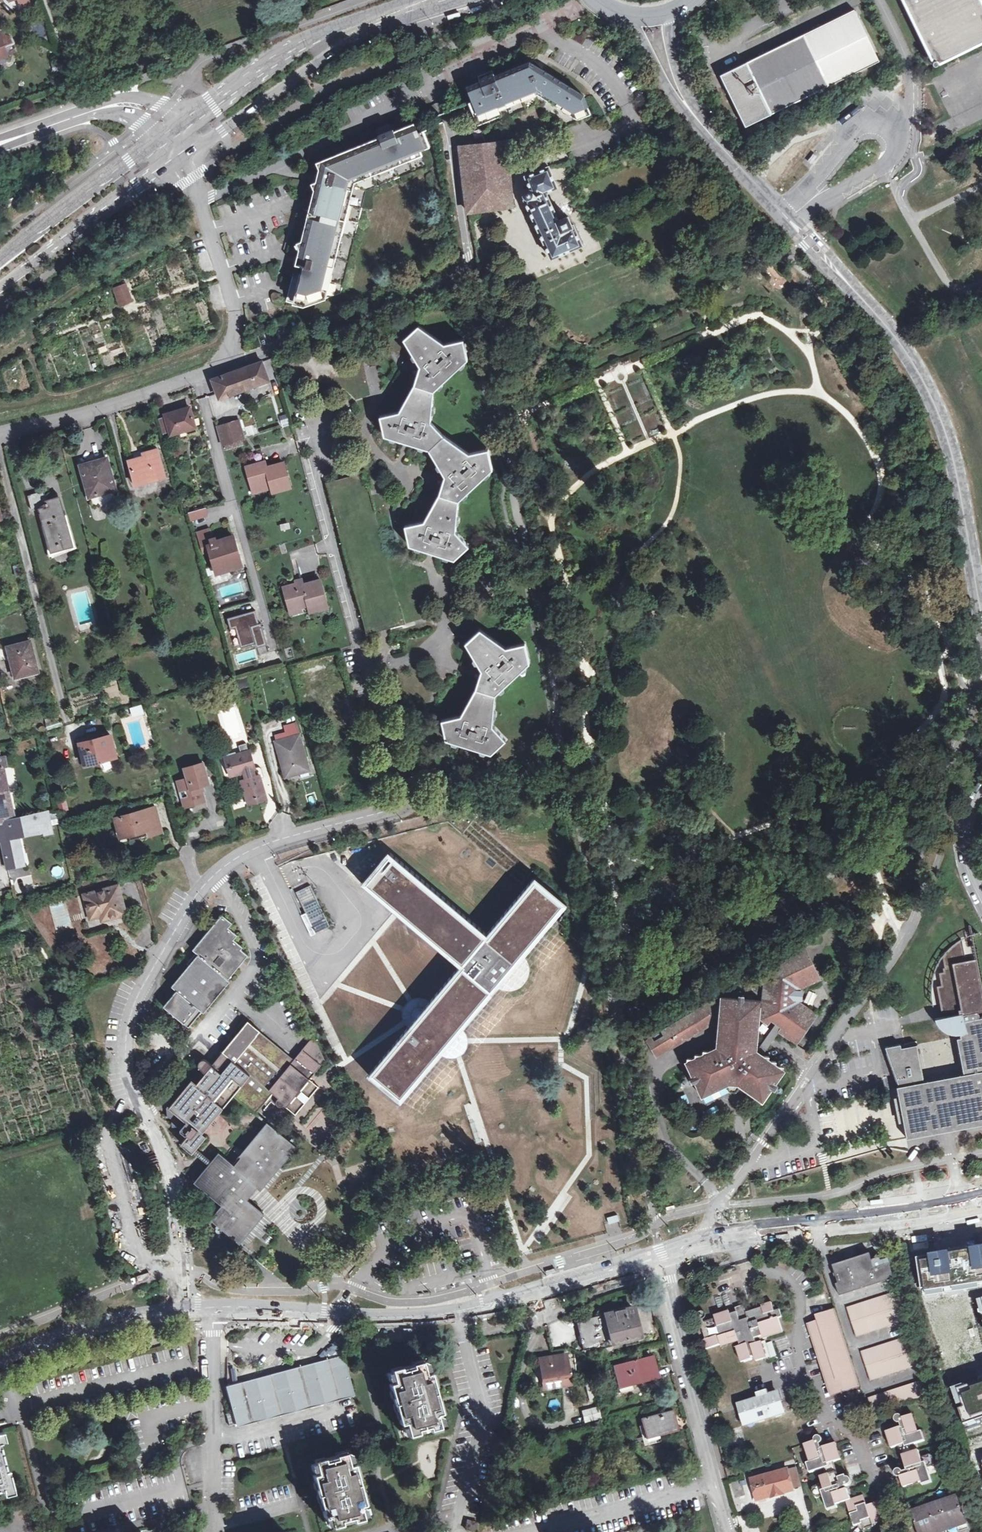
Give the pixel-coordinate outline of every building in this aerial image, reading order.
[(936,59),(981,37),(981,12),(976,0),(907,0),(936,59)] [(854,9),(720,75),(745,126),(878,62),(854,9)] [(468,103),(477,126),(536,104),(573,126),(592,119),(583,96),(581,97),(579,93),(539,68),(530,62),(525,65),(524,63),(494,75),(492,70),(484,72),(485,76),(478,78),(479,81),(466,86),(471,99),(468,103)] [(337,123),(347,118),(344,112),(334,117),(337,123)] [(288,295),(315,301),(342,293),(369,189),(429,164),(423,148),(432,144),(425,128),(420,130),(416,121),(396,129),(395,125),(396,123),(393,122),(385,125),(378,129),(377,130),(379,132),(380,135),(318,161),(320,168),(319,173),(317,180),(313,183),(315,189),(302,240),(298,242),(300,247),(296,263),(303,265),(301,272),(294,271),(288,295)] [(509,183),(505,141),(458,145),(465,212),(511,205),(509,183)] [(814,153),(808,161),(812,164),(818,156),(814,153)] [(527,199),(525,200),(551,258),(581,245),(572,224),(570,225),(566,217),(557,221),(545,192),(557,187),(548,166),(525,175),(530,189),(526,189),(524,192),(524,193),(523,196),(524,196),(524,197),(525,198),(527,199)] [(126,283),(113,288),(119,303),(131,298),(126,283)] [(315,301),(288,295),(287,301),(304,305),(315,301)] [(418,326),(403,340),(420,366),(414,384),(399,412),(380,416),(384,436),(406,442),(428,449),(444,476),(439,495),(423,522),(404,526),(409,545),(432,552),(453,559),(468,546),(455,532),(458,500),(491,469),(487,450),(469,454),(442,436),(430,421),(433,391),(467,359),(463,340),(443,344),(418,326)] [(237,371),(244,391),(270,382),(262,361),(237,371)] [(244,391),(237,371),(213,379),(220,399),(244,391)] [(172,435),(196,428),(191,410),(188,411),(188,409),(187,408),(166,414),(172,435)] [(226,445),(243,440),(245,439),(240,420),(218,426),(224,446),(226,445)] [(243,440),(226,445),(228,450),(245,444),(243,440)] [(146,460),(138,463),(137,460),(130,462),(136,485),(167,477),(159,450),(144,454),(146,460)] [(353,475),(364,473),(360,457),(349,460),(352,472),(353,472),(353,475)] [(93,509),(119,502),(108,459),(82,466),(93,509)] [(284,464),(273,467),(273,469),(268,470),(267,468),(266,463),(247,468),(253,488),(271,483),(272,488),(274,493),(291,488),(284,464)] [(271,483),(253,488),(255,493),(272,488),(271,483)] [(51,551),(72,545),(59,497),(47,500),(44,492),(29,496),(33,511),(39,509),(51,551)] [(198,511),(200,518),(208,516),(206,509),(198,511)] [(191,521),(200,518),(198,511),(189,514),(191,521)] [(238,550),(237,545),(234,538),(217,543),(216,539),(213,539),(210,529),(197,533),(202,548),(209,546),(210,552),(218,574),(243,566),(238,550)] [(72,545),(51,551),(53,557),(77,548),(76,544),(72,545)] [(290,610),(301,608),(309,606),(311,612),(328,607),(321,581),(304,586),(303,584),(297,585),(284,589),(290,610)] [(255,611),(227,618),(229,629),(234,628),(239,648),(254,644),(255,648),(265,646),(260,624),(258,625),(255,611)] [(481,630),(466,644),(482,671),(480,677),(476,689),(461,716),(443,720),(447,740),(469,747),(491,753),(505,740),(492,726),(495,695),(529,663),(525,644),(506,648),(481,630)] [(15,658),(20,677),(40,672),(32,641),(9,647),(12,659),(15,658)] [(141,707),(131,710),(133,717),(143,714),(141,707)] [(89,762),(90,764),(118,757),(111,735),(100,738),(89,741),(80,743),(86,763),(89,762)] [(286,778),(310,771),(300,736),(277,743),(286,778)] [(247,801),(267,795),(261,776),(253,778),(251,771),(256,769),(251,752),(249,752),(247,744),(241,746),(243,753),(228,758),(228,759),(232,775),(233,776),(245,773),(247,780),(242,782),(247,801)] [(3,759),(0,759),(0,832),(2,832),(3,840),(9,868),(21,865),(19,856),(23,855),(19,837),(47,831),(52,829),(48,813),(16,820),(4,765),(3,759)] [(188,779),(179,782),(182,793),(187,791),(188,796),(183,798),(186,807),(206,802),(202,787),(209,784),(204,764),(185,769),(188,779)] [(267,795),(247,801),(248,806),(268,800),(267,795)] [(156,822),(159,833),(163,832),(156,808),(145,811),(148,824),(156,822)] [(148,824),(145,811),(115,819),(121,838),(130,835),(148,831),(150,835),(159,833),(156,822),(148,824)] [(148,831),(130,835),(132,840),(150,836),(148,831)] [(361,884),(460,966),(487,934),(389,851),(383,858),(366,879),(361,884)] [(487,934),(460,966),(492,994),(567,904),(534,877),(487,934)] [(293,893),(313,934),(330,926),(310,885),(293,893)] [(115,912),(116,917),(127,915),(119,886),(85,895),(92,918),(102,915),(115,912)] [(194,951),(197,953),(229,979),(248,955),(242,950),(244,948),(234,940),(238,935),(229,928),(233,923),(222,914),(194,951)] [(87,921),(89,927),(100,924),(99,918),(87,921)] [(942,955),(945,967),(943,968),(944,972),(939,972),(941,985),(937,986),(942,1012),(960,1009),(961,1013),(962,1013),(964,1022),(968,1021),(968,1020),(978,1018),(979,1015),(979,1014),(978,1013),(977,1012),(981,1010),(981,988),(970,926),(969,926),(972,945),(962,947),(961,944),(967,942),(966,936),(961,938),(957,940),(952,944),(948,948),(945,951),(943,955),(942,955)] [(782,1026),(778,1030),(796,1042),(816,1013),(799,1000),(800,988),(820,978),(804,947),(784,956),(786,960),(771,968),(770,974),(765,973),(762,1002),(761,1017),(771,1018),(776,1022),(782,1026)] [(229,979),(197,953),(188,964),(191,966),(175,987),(178,990),(166,1004),(191,1025),(229,979)] [(492,994),(460,966),(368,1074),(400,1101),(492,994)] [(815,1009),(829,998),(820,986),(806,997),(815,1009)] [(693,1074),(696,1080),(702,1092),(726,1081),(727,1083),(730,1081),(737,1082),(741,1084),(742,1082),(763,1097),(771,1086),(775,1081),(782,1070),(760,1056),(761,1054),(756,1051),(750,1047),(751,1043),(754,1043),(759,1002),(758,999),(743,998),(738,997),(724,997),(723,1004),(721,1022),(719,1041),(724,1041),(723,1044),(710,1050),(711,1051),(688,1063),(693,1074)] [(759,1002),(754,1043),(759,1044),(761,1017),(762,1002),(759,1002)] [(712,1022),(714,1022),(716,1004),(707,1003),(662,1030),(672,1046),(712,1022)] [(716,1004),(714,1022),(721,1022),(723,1004),(716,1004)] [(49,1025),(43,1006),(32,1009),(38,1028),(49,1025)] [(933,1133),(981,1123),(981,1017),(978,1018),(968,1020),(968,1021),(964,1022),(962,1013),(961,1013),(935,1018),(937,1023),(940,1027),(943,1030),(947,1032),(952,1033),(956,1034),(960,1033),(961,1037),(957,1038),(962,1064),(966,1063),(968,1074),(964,1075),(924,1082),(917,1044),(905,1046),(905,1048),(902,1048),(901,1044),(885,1046),(899,1087),(897,1087),(903,1121),(906,1137),(908,1137),(933,1133)] [(309,1041),(291,1063),(257,1035),(260,1031),(248,1021),(212,1064),(206,1060),(203,1059),(200,1061),(198,1065),(200,1068),(205,1073),(196,1083),(193,1081),(171,1107),(194,1125),(187,1133),(189,1134),(181,1143),(193,1153),(194,1152),(209,1164),(195,1181),(223,1205),(213,1218),(241,1242),(254,1225),(263,1214),(246,1200),(252,1193),(258,1186),(261,1188),(281,1165),(282,1166),(298,1146),(291,1140),(267,1122),(239,1155),(241,1157),(235,1164),(219,1152),(212,1160),(201,1151),(197,1148),(207,1136),(204,1132),(218,1114),(234,1096),(256,1114),(268,1099),(273,1093),(278,1097),(277,1100),(276,1103),(278,1105),(281,1107),(284,1105),(295,1115),(319,1086),(315,1082),(310,1079),(315,1073),(326,1059),(315,1038),(309,1041)] [(756,1051),(761,1054),(778,1030),(782,1026),(776,1022),(756,1051)] [(836,1073),(848,1071),(846,1060),(834,1063),(836,1073)] [(730,1081),(727,1083),(730,1089),(736,1090),(741,1084),(737,1082),(730,1081)] [(122,1126),(125,1130),(134,1125),(131,1120),(122,1126)] [(617,1214),(603,1217),(606,1225),(620,1221),(617,1214)] [(918,1259),(923,1294),(981,1284),(981,1249),(918,1259)] [(875,1255),(871,1257),(870,1254),(833,1266),(843,1297),(895,1279),(890,1265),(888,1265),(886,1261),(882,1262),(881,1258),(877,1260),(875,1255)] [(856,1338),(905,1322),(896,1292),(846,1308),(856,1338)] [(726,1295),(714,1298),(717,1309),(729,1305),(726,1295)] [(756,1362),(764,1359),(759,1342),(756,1343),(754,1339),(763,1337),(763,1339),(782,1332),(778,1319),(782,1317),(779,1309),(774,1311),(772,1302),(761,1306),(762,1308),(738,1315),(737,1312),(700,1324),(705,1339),(701,1341),(704,1350),(738,1339),(740,1347),(739,1347),(743,1362),(753,1359),(752,1357),(755,1357),(756,1362)] [(598,1317),(605,1346),(639,1337),(632,1308),(598,1317)] [(807,1325),(831,1396),(860,1387),(835,1309),(816,1316),(817,1321),(807,1325)] [(583,1351),(605,1346),(598,1317),(577,1322),(583,1351)] [(870,1382),(919,1366),(910,1336),(860,1352),(870,1382)] [(759,1342),(764,1359),(770,1358),(765,1341),(759,1342)] [(778,1343),(782,1354),(789,1352),(785,1341),(778,1343)] [(550,1361),(544,1363),(543,1360),(539,1361),(543,1382),(576,1376),(573,1357),(550,1361)] [(621,1387),(655,1378),(650,1358),(616,1367),(621,1387)] [(237,1426),(354,1396),(344,1359),(228,1389),(237,1426)] [(401,1368),(390,1371),(393,1384),(389,1385),(400,1425),(405,1424),(408,1437),(418,1434),(417,1430),(429,1428),(430,1431),(440,1428),(436,1415),(441,1414),(430,1374),(425,1375),(422,1362),(411,1365),(413,1368),(402,1372),(401,1368)] [(924,1380),(868,1399),(873,1413),(929,1394),(924,1380)] [(952,1390),(964,1428),(981,1422),(981,1380),(952,1390)] [(586,1385),(589,1399),(595,1398),(591,1383),(586,1385)] [(767,1399),(740,1407),(745,1423),(784,1411),(779,1395),(773,1397),(773,1399),(767,1401),(767,1399)] [(595,1398),(589,1399),(592,1409),(598,1408),(595,1398)] [(585,1422),(600,1418),(597,1409),(583,1413),(585,1422)] [(641,1419),(643,1426),(646,1440),(659,1436),(679,1431),(673,1411),(641,1419)] [(905,1426),(901,1427),(886,1432),(891,1449),(899,1446),(907,1471),(908,1475),(905,1476),(903,1473),(902,1471),(899,1470),(897,1472),(896,1475),(898,1477),(901,1478),(904,1488),(922,1482),(931,1479),(927,1468),(935,1466),(932,1455),(922,1458),(919,1451),(913,1452),(911,1445),(922,1442),(918,1432),(913,1415),(902,1418),(901,1416),(898,1415),(895,1417),(895,1420),(897,1422),(900,1423),(900,1424),(904,1422),(905,1426)] [(646,1440),(643,1426),(639,1427),(644,1446),(660,1442),(659,1436),(646,1440)] [(804,1445),(810,1462),(813,1472),(823,1469),(826,1476),(820,1478),(822,1485),(812,1487),(816,1498),(823,1496),(827,1508),(837,1505),(846,1502),(855,1526),(863,1524),(865,1530),(874,1527),(873,1525),(887,1520),(881,1501),(874,1503),(874,1505),(867,1507),(867,1505),(863,1496),(851,1499),(848,1489),(846,1490),(843,1490),(842,1487),(845,1487),(847,1486),(849,1485),(851,1481),(850,1479),(849,1478),(847,1478),(846,1476),(839,1479),(833,1463),(842,1460),(836,1444),(821,1448),(817,1449),(816,1446),(820,1445),(819,1444),(821,1442),(822,1439),(820,1437),(817,1436),(815,1438),(815,1441),(804,1445)] [(845,1456),(854,1454),(851,1444),(842,1447),(845,1456)] [(509,1459),(515,1457),(513,1447),(506,1449),(509,1459)] [(3,1490),(4,1492),(13,1489),(9,1472),(6,1472),(0,1448),(0,1491),(3,1490)] [(324,1459),(314,1461),(317,1475),(312,1476),(324,1516),(329,1515),(332,1527),(342,1525),(341,1522),(352,1519),(353,1522),(363,1519),(360,1506),(365,1505),(354,1465),(349,1466),(345,1453),(335,1456),(336,1459),(325,1462),(324,1459)] [(787,1470),(793,1489),(802,1487),(796,1468),(787,1470)] [(793,1489),(787,1470),(751,1480),(757,1499),(773,1495),(774,1498),(784,1495),(784,1492),(793,1489)] [(970,1484),(981,1481),(981,1471),(967,1476),(970,1484)] [(917,1490),(919,1498),(927,1496),(924,1488),(917,1490)] [(968,1528),(955,1497),(910,1513),(918,1531),(958,1531),(968,1528)] [(910,1513),(955,1497),(911,1512),(910,1513)] [(465,1530),(475,1531),(477,1523),(467,1520),(465,1530)]
